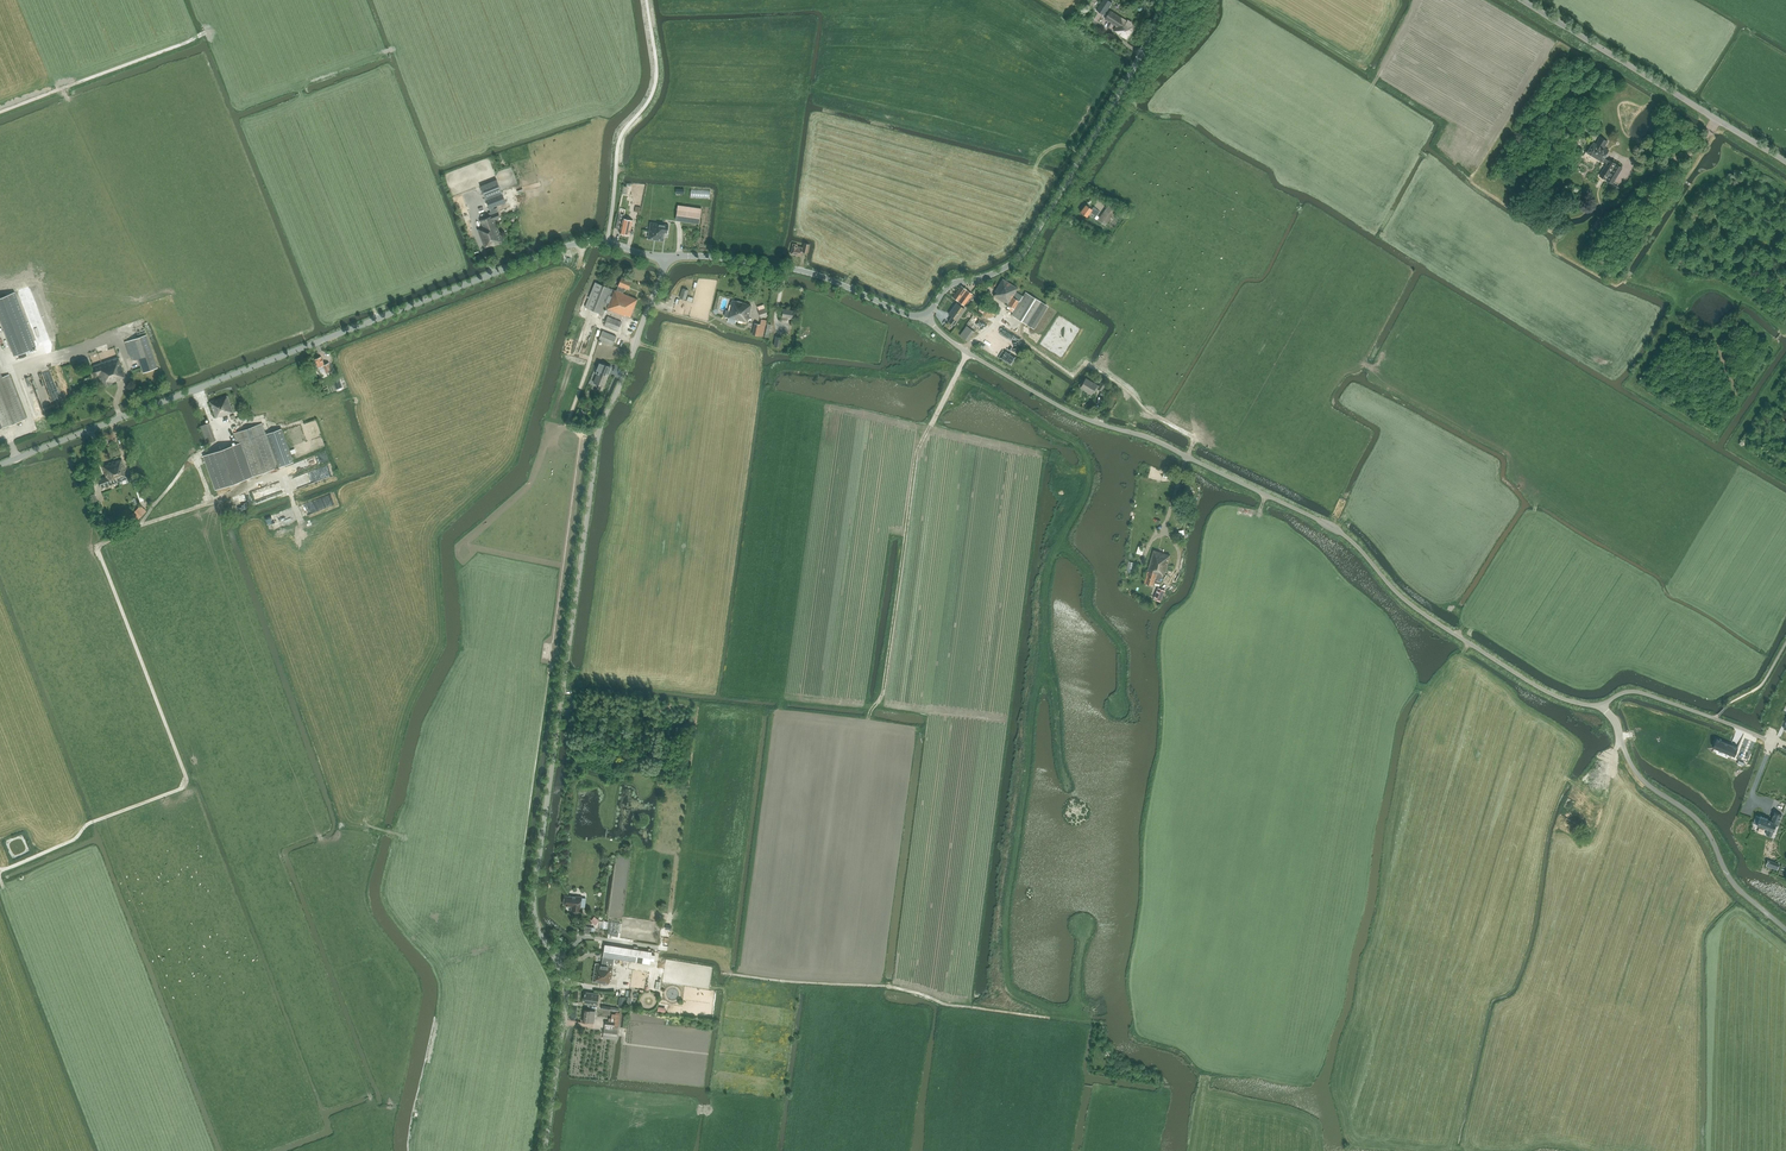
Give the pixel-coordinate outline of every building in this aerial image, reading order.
[(1112,2),(1109,0),(1103,0),(1097,10),(1105,15),(1112,2)] [(1127,40),(1136,26),(1132,24),(1132,23),(1129,21),(1129,22),(1122,18),(1124,16),(1112,8),(1107,17),(1118,24),(1114,30),(1121,34),(1120,35),(1122,36),(1121,36),(1127,40)] [(1609,150),(1605,148),(1608,142),(1600,136),(1596,143),(1593,142),(1587,153),(1589,154),(1590,154),(1600,160),(1599,161),(1602,162),(1603,161),(1606,164),(1599,176),(1612,184),(1622,167),(1609,160),(1605,158),(1609,150)] [(497,180),(481,186),(489,209),(506,202),(497,180)] [(1105,225),(1118,208),(1110,202),(1097,220),(1105,225)] [(1096,216),(1099,211),(1093,207),(1092,209),(1086,204),(1080,212),(1087,216),(1090,212),(1096,216)] [(701,208),(678,205),(676,219),(699,223),(701,208)] [(477,229),(485,249),(505,241),(502,234),(500,235),(494,220),(501,217),(497,207),(490,210),(492,215),(480,220),(482,227),(477,229)] [(619,213),(619,214),(615,228),(620,229),(619,233),(629,235),(633,221),(623,218),(624,214),(619,213)] [(650,222),(648,238),(647,239),(648,239),(663,241),(663,240),(664,232),(667,233),(668,225),(650,222)] [(807,253),(809,244),(804,243),(803,247),(797,246),(798,244),(793,243),(791,254),(801,256),(802,251),(807,253)] [(603,315),(607,303),(609,304),(607,309),(623,315),(623,314),(630,317),(638,299),(623,293),(625,288),(628,290),(632,281),(622,277),(618,286),(616,291),(614,290),(612,297),(610,296),(613,289),(595,282),(585,307),(603,315)] [(996,291),(994,296),(1010,306),(1009,309),(1012,312),(1014,309),(1015,309),(1011,315),(1033,328),(1047,305),(1042,302),(1026,292),(1023,297),(1015,292),(1018,288),(1003,279),(995,291),(996,291)] [(973,294),(971,292),(961,285),(953,297),(964,305),(966,302),(968,303),(970,300),(969,299),(973,294)] [(688,290),(683,288),(680,297),(686,299),(688,290)] [(2,326),(14,356),(27,351),(36,347),(15,292),(0,297),(0,320),(2,326)] [(333,308),(349,302),(346,294),(331,299),(332,301),(330,302),(333,308)] [(726,310),(724,316),(729,317),(728,322),(736,323),(737,319),(747,322),(751,305),(746,304),(746,303),(733,300),(730,311),(726,310)] [(954,325),(965,309),(956,303),(949,314),(952,316),(949,321),(954,325)] [(765,308),(758,311),(761,318),(767,315),(765,308)] [(794,310),(783,308),(781,320),(787,321),(787,318),(792,319),(794,310)] [(969,321),(977,326),(979,324),(981,326),(986,320),(971,308),(967,313),(972,317),(969,321)] [(622,322),(608,317),(605,325),(619,330),(622,322)] [(755,323),(752,334),(763,336),(765,326),(767,320),(760,319),(759,324),(755,323)] [(975,331),(967,325),(960,335),(967,341),(975,331)] [(616,336),(603,331),(599,340),(613,346),(616,336)] [(158,368),(146,334),(125,341),(130,356),(131,356),(133,361),(138,359),(143,373),(158,368)] [(1002,345),(1007,339),(1001,334),(996,339),(1002,345)] [(95,371),(92,372),(94,377),(98,375),(100,379),(101,379),(104,386),(112,384),(112,382),(119,380),(119,379),(125,377),(118,356),(93,366),(95,371)] [(314,364),(314,365),(315,368),(316,368),(318,368),(319,368),(320,370),(325,368),(326,371),(327,373),(332,371),(329,363),(324,364),(321,357),(315,359),(317,362),(316,362),(314,364)] [(610,366),(603,363),(603,364),(600,363),(597,370),(598,370),(593,382),(599,385),(598,388),(602,390),(606,381),(605,381),(608,374),(607,374),(610,366)] [(26,378),(22,380),(24,388),(28,387),(28,389),(32,388),(27,372),(25,373),(26,378)] [(0,378),(0,429),(26,418),(9,374),(2,377),(0,378)] [(1091,394),(1095,387),(1102,391),(1106,384),(1101,381),(1098,386),(1097,385),(1097,384),(1086,378),(1080,387),(1085,390),(1085,391),(1091,394)] [(339,379),(333,381),(336,389),(342,387),(339,379)] [(31,408),(35,406),(36,408),(41,406),(35,392),(32,394),(33,397),(28,399),(31,408)] [(221,417),(234,412),(227,395),(210,402),(215,417),(217,417),(220,416),(221,417)] [(209,422),(201,425),(208,443),(216,440),(209,422)] [(278,468),(262,423),(234,433),(237,443),(250,477),(278,468)] [(282,428),(267,433),(279,467),(294,462),(282,428)] [(204,455),(210,470),(211,474),(216,489),(250,477),(237,443),(204,455)] [(128,478),(121,459),(102,466),(105,476),(98,479),(101,488),(115,483),(128,478)] [(293,475),(296,484),(312,478),(309,469),(293,475)] [(281,479),(254,486),(255,493),(276,488),(275,483),(281,482),(281,479)] [(1192,481),(1187,484),(1190,490),(1195,487),(1192,481)] [(332,491),(300,501),(303,511),(335,501),(332,491)] [(139,507),(132,514),(137,519),(144,512),(139,507)] [(107,519),(99,523),(104,533),(111,530),(107,519)] [(1144,552),(1146,544),(1140,543),(1138,550),(1144,552)] [(1171,555),(1154,550),(1145,582),(1154,585),(1156,579),(1162,580),(1165,571),(1166,572),(1171,555)] [(1135,563),(1129,561),(1127,571),(1133,572),(1135,563)] [(1158,588),(1154,598),(1161,601),(1165,591),(1158,588)] [(1773,711),(1780,715),(1785,706),(1785,705),(1780,701),(1773,711)] [(1720,732),(1718,735),(1717,739),(1716,742),(1723,745),(1724,742),(1727,736),(1720,732)] [(1747,751),(1727,743),(1723,752),(1744,760),(1747,751)] [(1785,804),(1785,791),(1778,787),(1773,799),(1785,804)] [(1756,816),(1753,823),(1757,824),(1757,825),(1768,828),(1766,834),(1772,836),(1776,825),(1778,826),(1782,814),(1775,812),(1771,821),(1767,819),(1768,818),(1761,816),(1760,817),(1756,816)] [(565,896),(564,905),(567,905),(567,906),(568,906),(568,905),(573,906),(572,911),(580,912),(582,897),(569,896),(565,896)] [(607,929),(608,922),(600,921),(599,928),(607,929)] [(621,923),(609,922),(608,931),(620,932),(621,923)] [(605,945),(603,957),(614,958),(622,960),(626,960),(628,948),(605,945)] [(650,964),(652,952),(628,948),(626,960),(650,964)] [(596,963),(593,981),(609,984),(610,980),(612,980),(613,968),(613,967),(614,958),(603,957),(602,964),(596,963)] [(599,995),(587,993),(585,1004),(597,1006),(599,995)] [(585,1010),(583,1022),(593,1023),(595,1011),(585,1010)] [(605,1021),(603,1038),(616,1040),(617,1030),(618,1030),(620,1014),(616,1013),(616,1014),(612,1013),(611,1018),(609,1017),(608,1021),(605,1021)]
